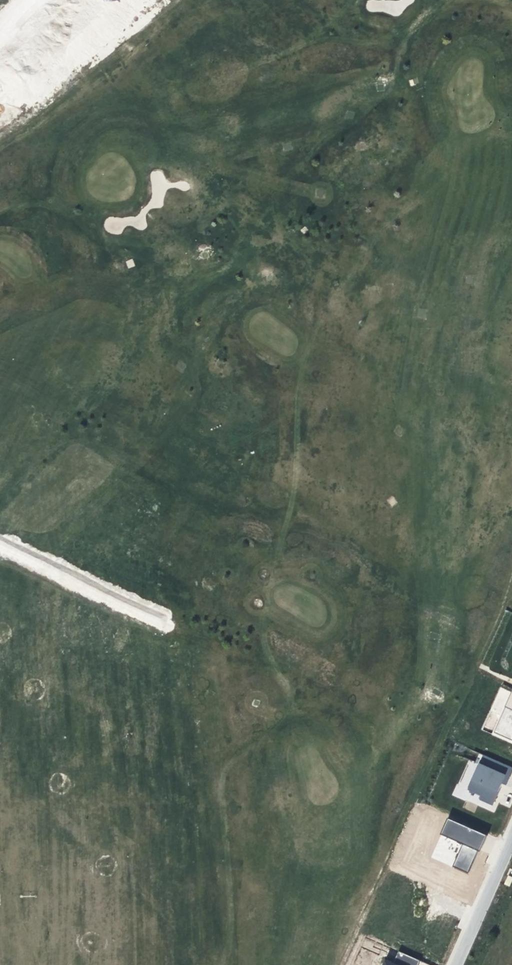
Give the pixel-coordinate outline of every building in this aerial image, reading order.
[(506,707),(508,708),(497,734),(511,740),(511,741),(511,694),(506,707)] [(492,806),(502,784),(506,785),(511,772),(511,768),(483,755),(468,790),(482,796),(480,800),(492,806)] [(486,836),(449,819),(442,835),(463,845),(453,867),(468,874),(486,836)] [(386,961),(384,964),(418,964),(420,961),(398,951),(393,964),(386,961)]
